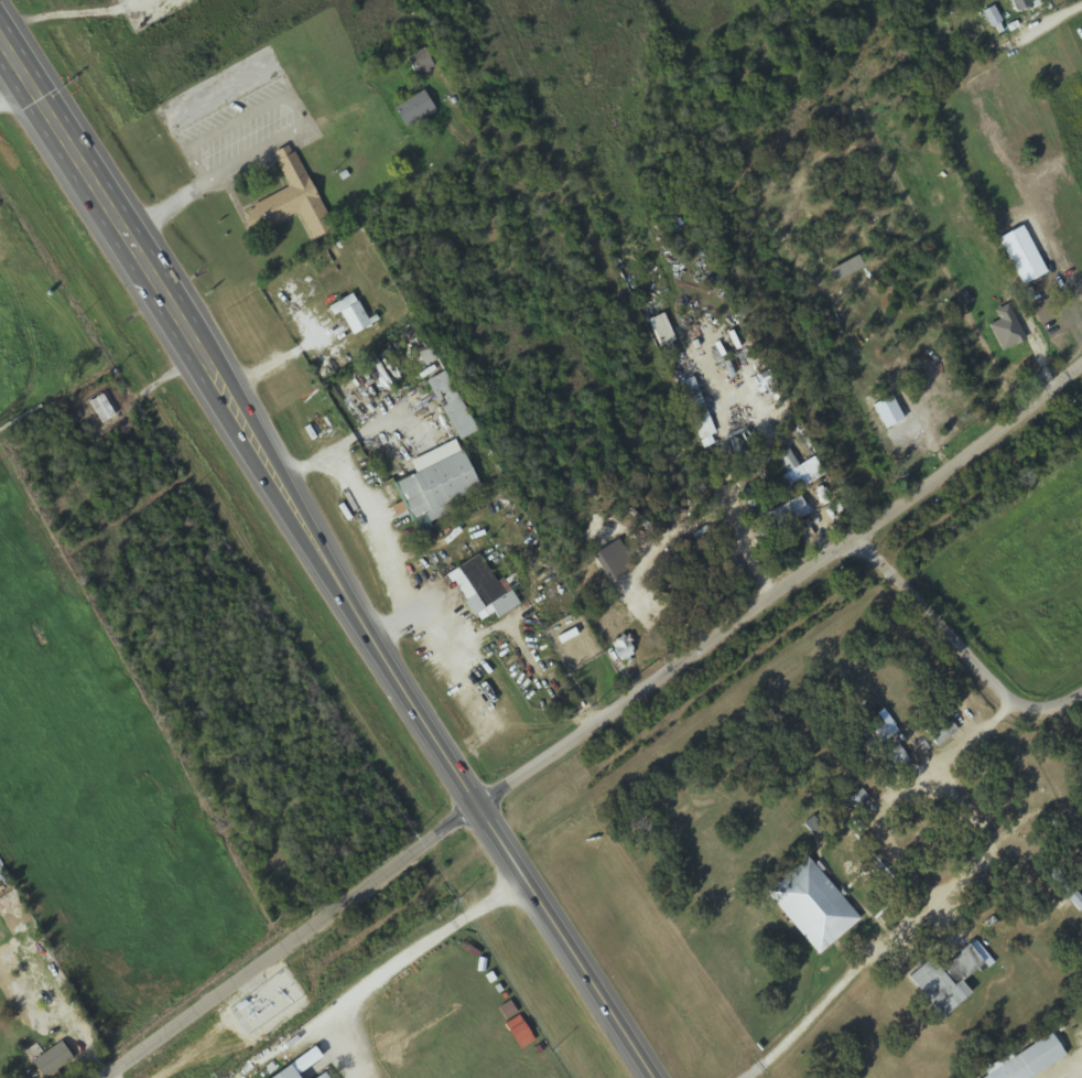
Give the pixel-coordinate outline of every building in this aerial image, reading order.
[(1013,11),(1042,5),(1041,0),(1011,0),(1013,11)] [(983,11),(989,28),(999,24),(993,7),(983,11)] [(434,67),(424,48),(406,57),(416,76),(434,67)] [(406,129),(435,112),(424,92),(394,108),(406,129)] [(333,229),(291,145),(272,154),(293,196),(257,215),(265,231),(299,214),(311,240),(333,229)] [(334,316),(340,313),(352,335),(377,321),(372,312),(364,316),(352,294),(329,307),(334,316)] [(648,321),(661,348),(675,342),(663,314),(648,321)] [(476,431),(442,372),(425,382),(459,441),(476,431)] [(680,382),(698,441),(713,436),(696,378),(680,382)] [(89,404),(104,426),(118,416),(104,394),(89,404)] [(772,482),(781,499),(824,476),(814,457),(799,465),(790,449),(776,456),(786,475),(772,482)] [(410,520),(478,491),(462,453),(394,482),(410,520)] [(808,515),(799,497),(763,515),(772,534),(808,515)] [(496,619),(513,609),(483,554),(448,573),(476,624),(494,614),(496,619)] [(628,637),(609,642),(615,663),(634,657),(628,637)] [(923,733),(938,749),(958,730),(942,714),(923,733)] [(804,825),(815,838),(824,831),(814,818),(804,825)] [(861,921),(807,857),(765,893),(818,957),(861,921)] [(970,996),(960,982),(984,964),(970,946),(938,970),(930,959),(907,976),(939,1019),(970,996)] [(986,1077),(1034,1077),(1065,1059),(1048,1030),(1030,1040),(1033,1044),(985,1073),(987,1077),(986,1077)] [(44,1077),(33,1059),(62,1039),(74,1057),(44,1077)] [(295,1067),(278,1077),(301,1077),(295,1067)]
